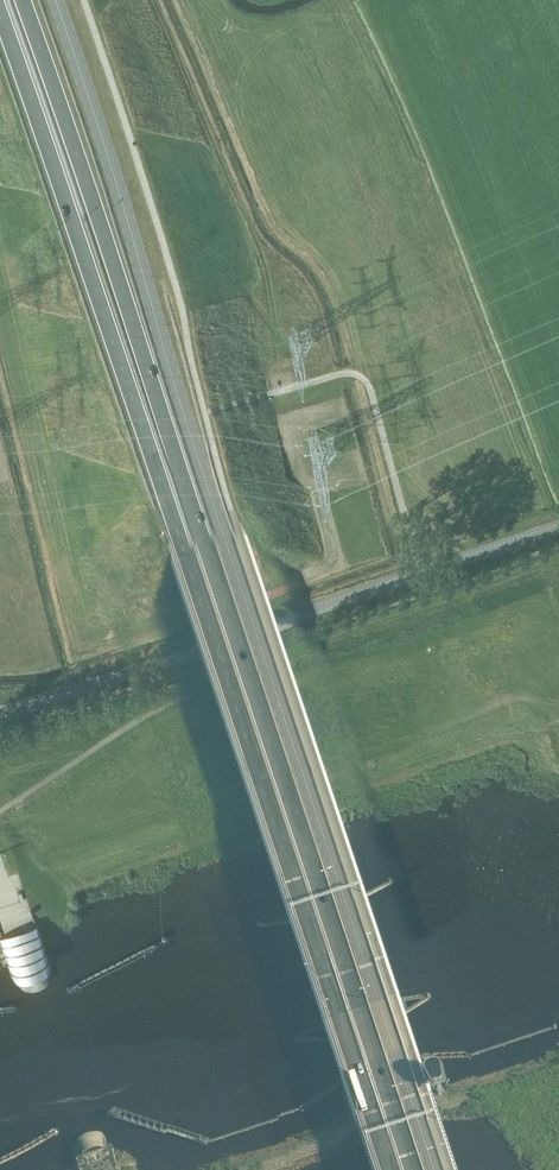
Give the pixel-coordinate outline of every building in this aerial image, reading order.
[(29,925),(18,929),(8,933),(2,935),(0,936),(0,940),(2,945),(5,953),(4,953),(7,961),(10,968),(9,969),(12,976),(14,976),(17,982),(19,982),(19,987),(20,989),(22,990),(24,990),(27,990),(31,990),(34,989),(38,988),(42,987),(45,985),(48,983),(50,981),(51,979),(52,977),(52,976),(49,972),(50,971),(48,964),(50,963),(48,955),(47,956),(46,951),(45,948),(44,948),(43,941),(43,940),(42,940),(40,932),(39,933),(37,924),(36,924),(34,924),(29,925)] [(431,1090),(431,1091),(434,1098),(435,1099),(436,1100),(437,1100),(438,1100),(439,1100),(444,1098),(445,1098),(446,1097),(446,1096),(447,1095),(447,1094),(445,1086),(444,1085),(444,1084),(443,1083),(442,1083),(441,1083),(439,1083),(438,1083),(436,1083),(434,1084),(433,1085),(432,1086),(431,1087),(431,1088),(431,1089),(431,1090)]
